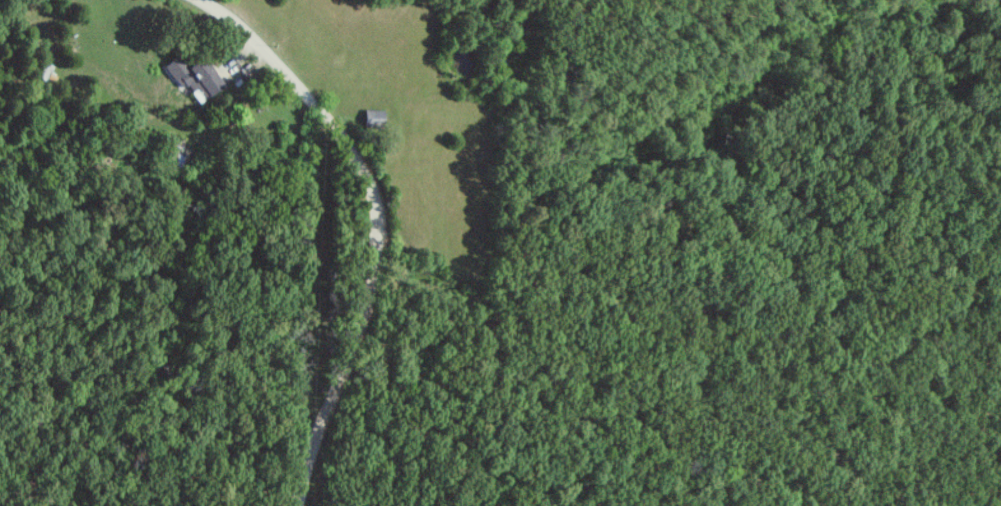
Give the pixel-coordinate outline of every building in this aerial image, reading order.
[(165,66),(182,90),(188,86),(201,104),(211,97),(212,98),(227,87),(211,65),(196,75),(182,54),(165,66)] [(386,110),(363,111),(364,126),(386,125),(386,110)]
